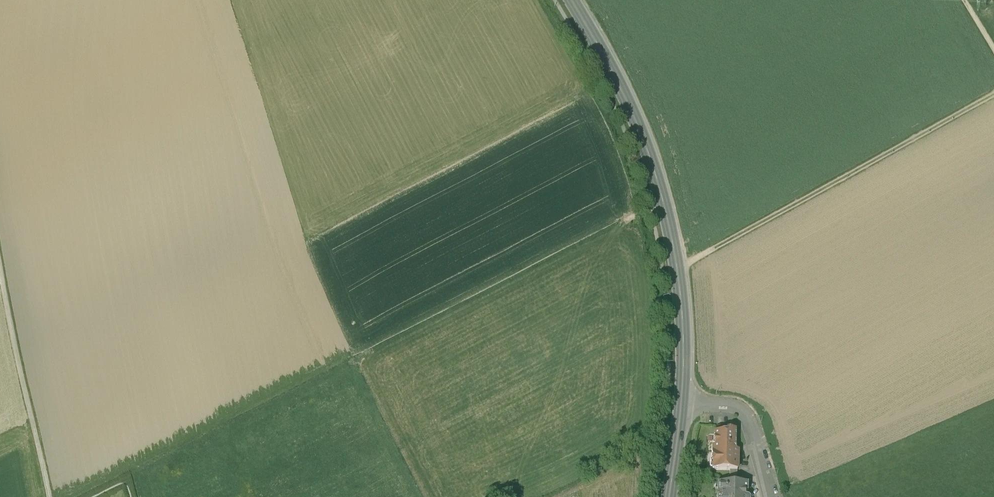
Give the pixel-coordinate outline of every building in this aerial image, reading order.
[(710,433),(710,473),(738,473),(738,433),(710,433)] [(718,485),(718,496),(746,496),(746,494),(749,494),(749,485),(718,485)]
